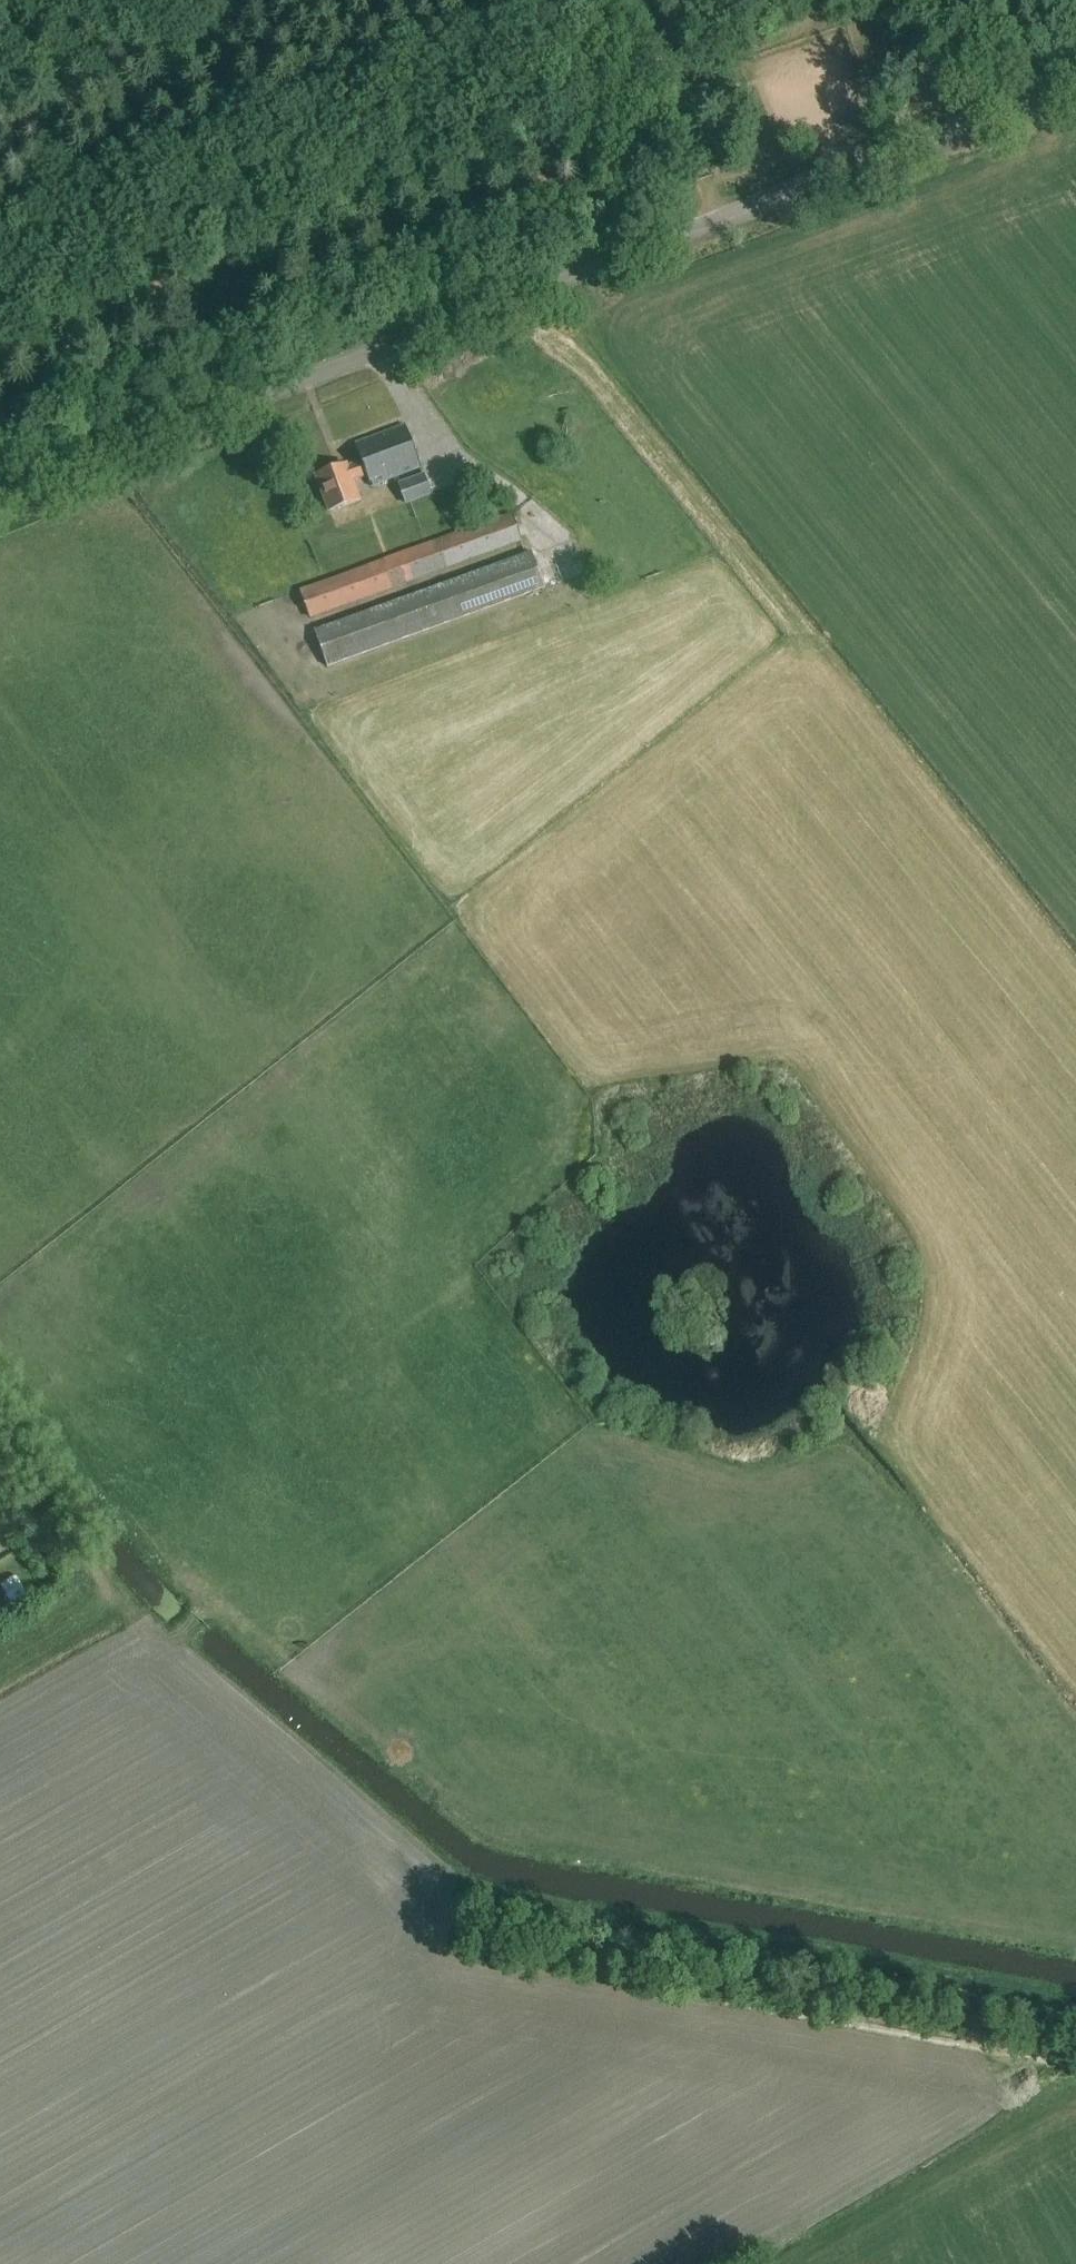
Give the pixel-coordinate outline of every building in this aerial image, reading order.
[(421,468),(405,425),(355,444),(361,462),(347,467),(346,464),(316,475),(329,511),(359,500),(353,482),(366,476),(370,486),(421,468)] [(405,506),(431,496),(423,475),(397,485),(405,506)] [(310,618),(522,541),(512,514),(300,590),(310,618)] [(327,666),(544,588),(531,553),(315,631),(327,666)] [(3,1582),(13,1601),(27,1593),(17,1575),(3,1582)]
